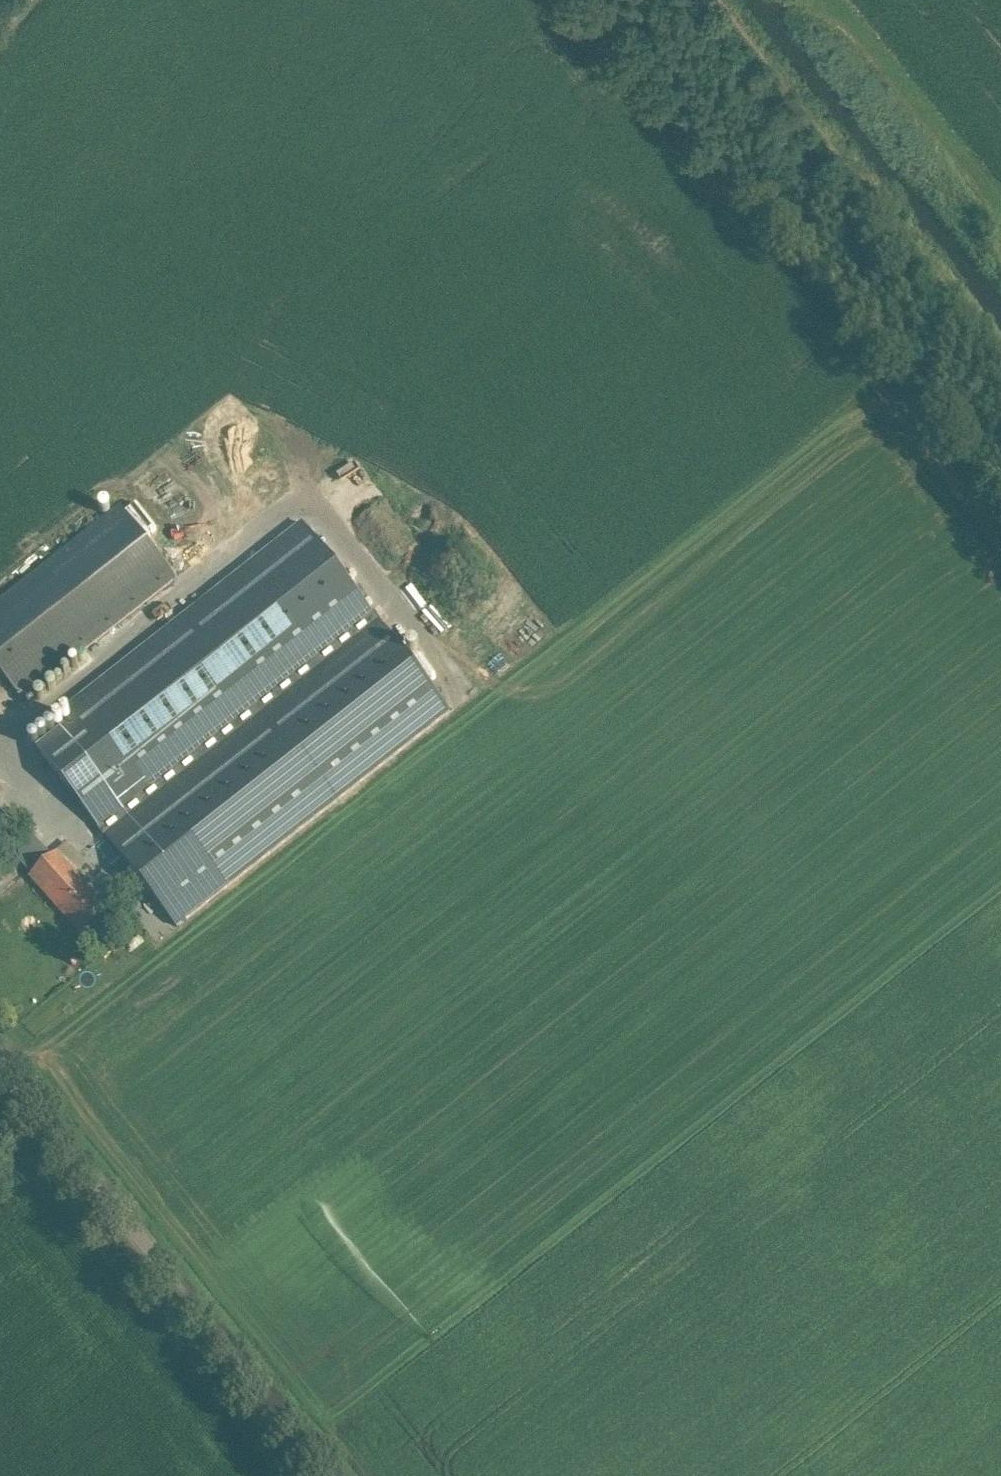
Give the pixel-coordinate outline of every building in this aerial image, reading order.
[(23,700),(178,579),(121,507),(0,601),(0,671),(23,700)] [(69,711),(78,721),(40,751),(179,928),(454,711),(306,524),(69,711)] [(93,894),(57,854),(30,877),(62,913),(65,911),(86,934),(107,915),(90,897),(93,894)]
